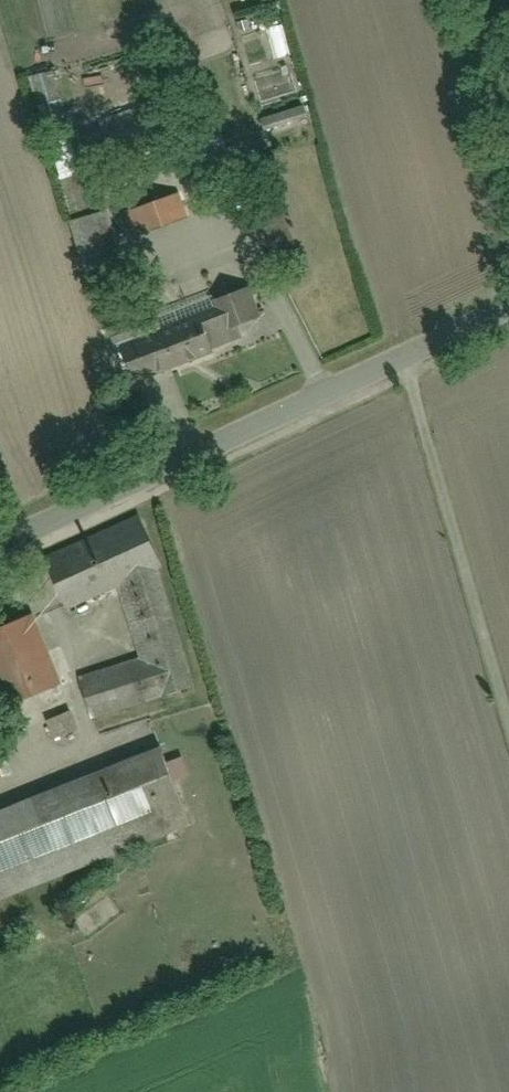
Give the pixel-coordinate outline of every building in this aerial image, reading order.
[(56,71),(30,80),(42,114),(69,104),(56,71)] [(100,100),(108,125),(151,111),(143,86),(100,100)] [(259,114),(261,145),(314,141),(312,110),(259,114)] [(85,168),(62,177),(75,213),(98,204),(85,168)] [(127,213),(136,238),(181,222),(172,197),(127,213)] [(72,226),(86,260),(119,246),(104,212),(72,226)] [(119,340),(133,377),(244,335),(230,298),(119,340)] [(179,706),(176,694),(200,687),(164,561),(162,561),(147,517),(54,549),(75,611),(123,595),(141,659),(86,675),(102,729),(179,706)] [(0,632),(0,668),(15,706),(66,685),(38,617),(0,632)] [(46,721),(52,740),(81,730),(75,711),(46,721)] [(197,825),(168,749),(0,814),(0,901),(197,825)]
